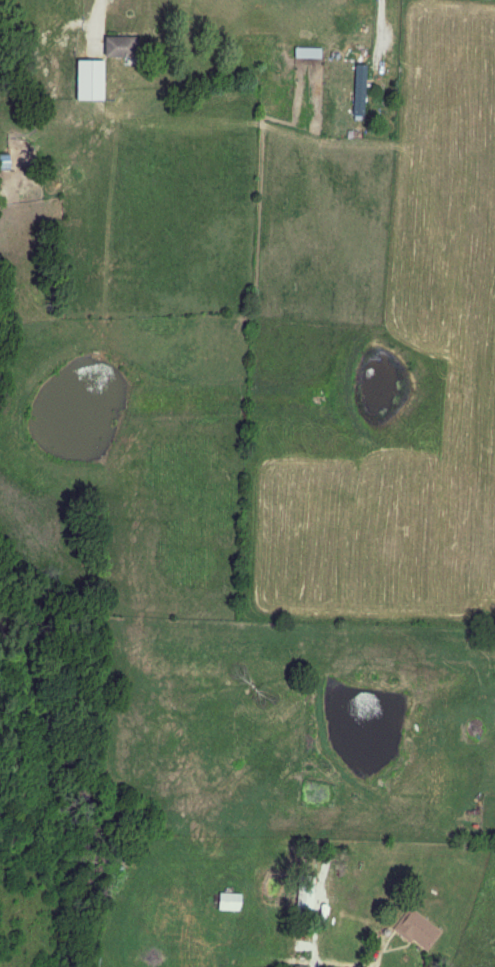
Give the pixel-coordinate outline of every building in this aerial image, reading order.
[(137,58),(137,38),(106,38),(106,58),(137,58)] [(321,59),(321,49),(296,49),(296,59),(321,59)] [(79,101),(105,101),(105,62),(79,62),(79,101)] [(364,65),(354,65),(353,116),(363,117),(364,65)] [(11,171),(11,157),(0,157),(0,171),(11,171)] [(313,916),(314,878),(300,878),(299,915),(313,916)] [(219,913),(242,913),(242,895),(220,895),(219,913)] [(441,932),(408,908),(392,929),(425,953),(441,932)]
